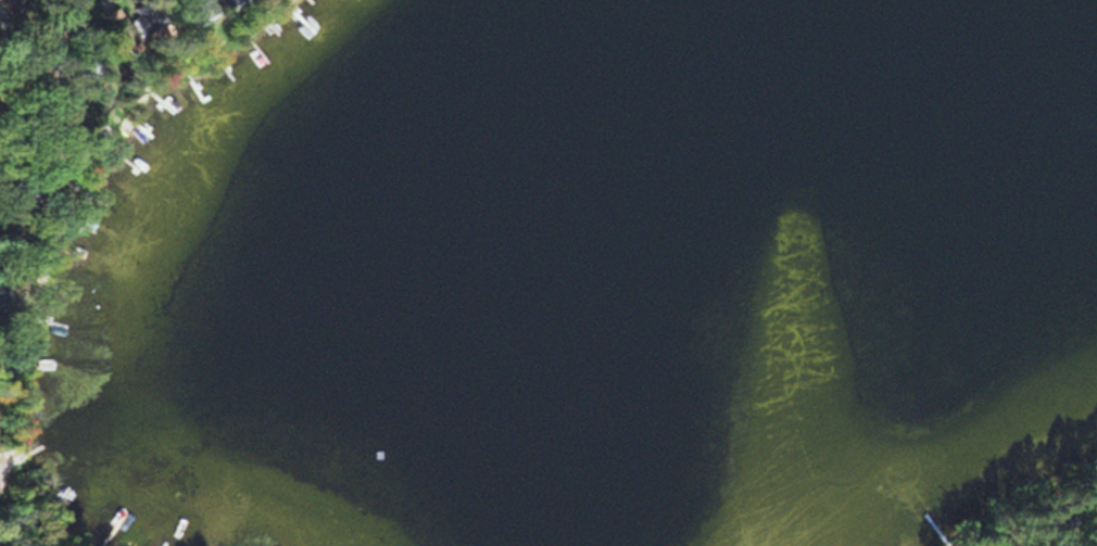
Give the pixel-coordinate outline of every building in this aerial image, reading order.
[(213,0),(179,0),(176,6),(201,21),(214,1),(213,0)] [(137,30),(121,18),(101,44),(118,56),(137,30)]
